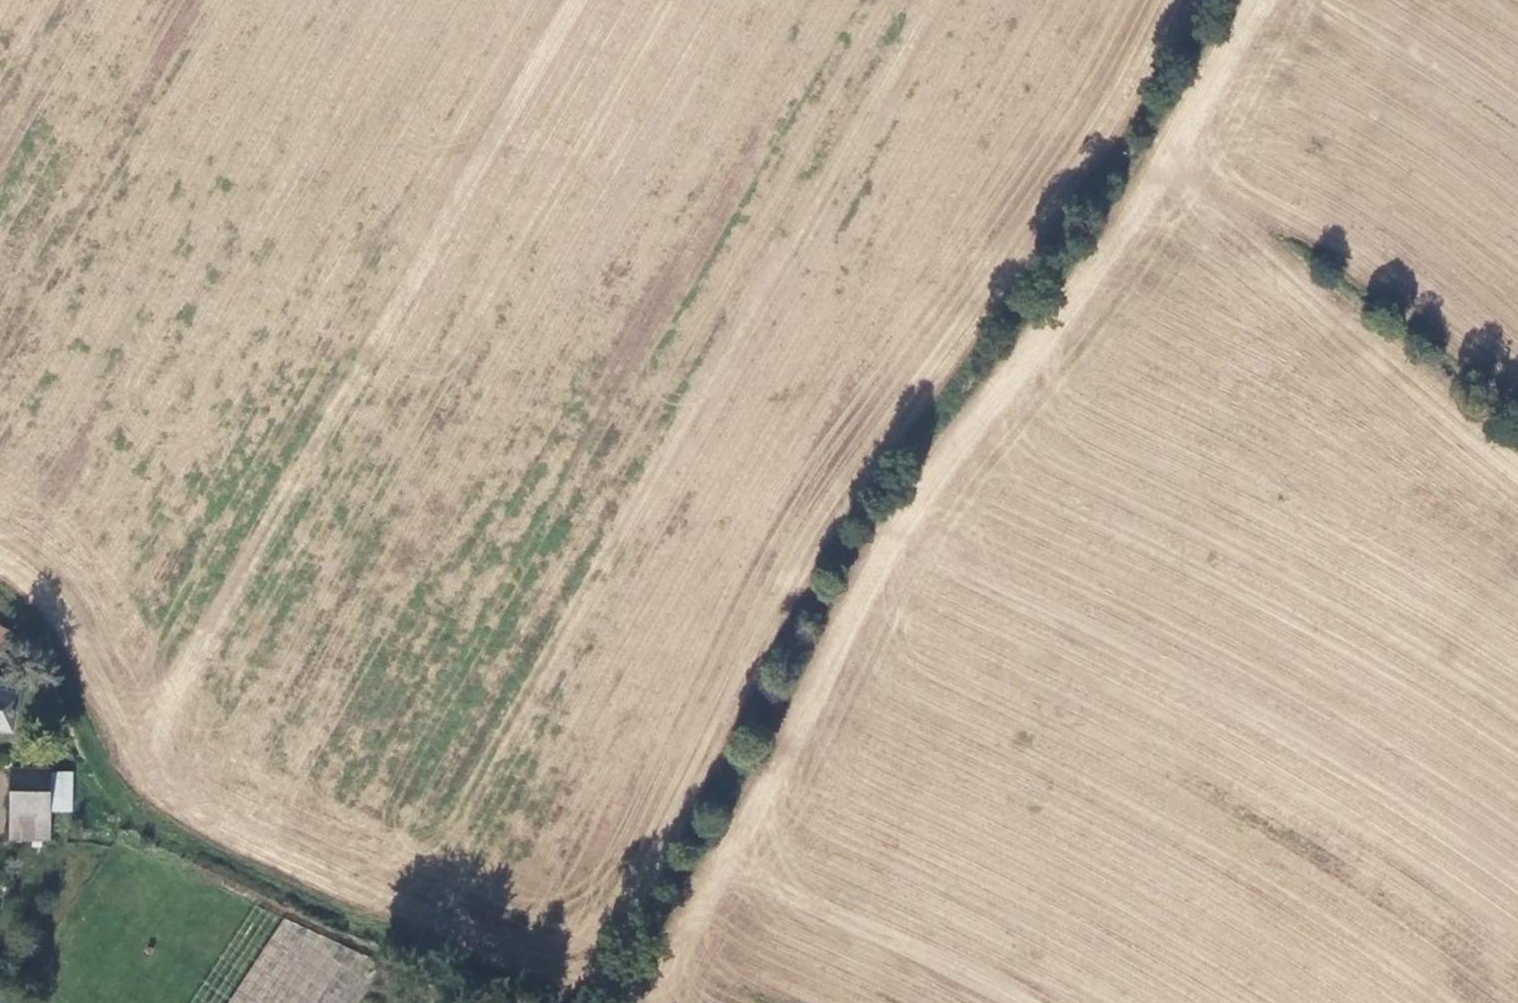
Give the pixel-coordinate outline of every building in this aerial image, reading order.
[(9,736),(19,696),(0,692),(0,734),(9,736)] [(9,825),(11,817),(51,817),(52,774),(52,771),(12,768),(13,749),(0,747),(0,825),(9,825)] [(52,774),(51,817),(70,817),(72,779),(52,774)]
